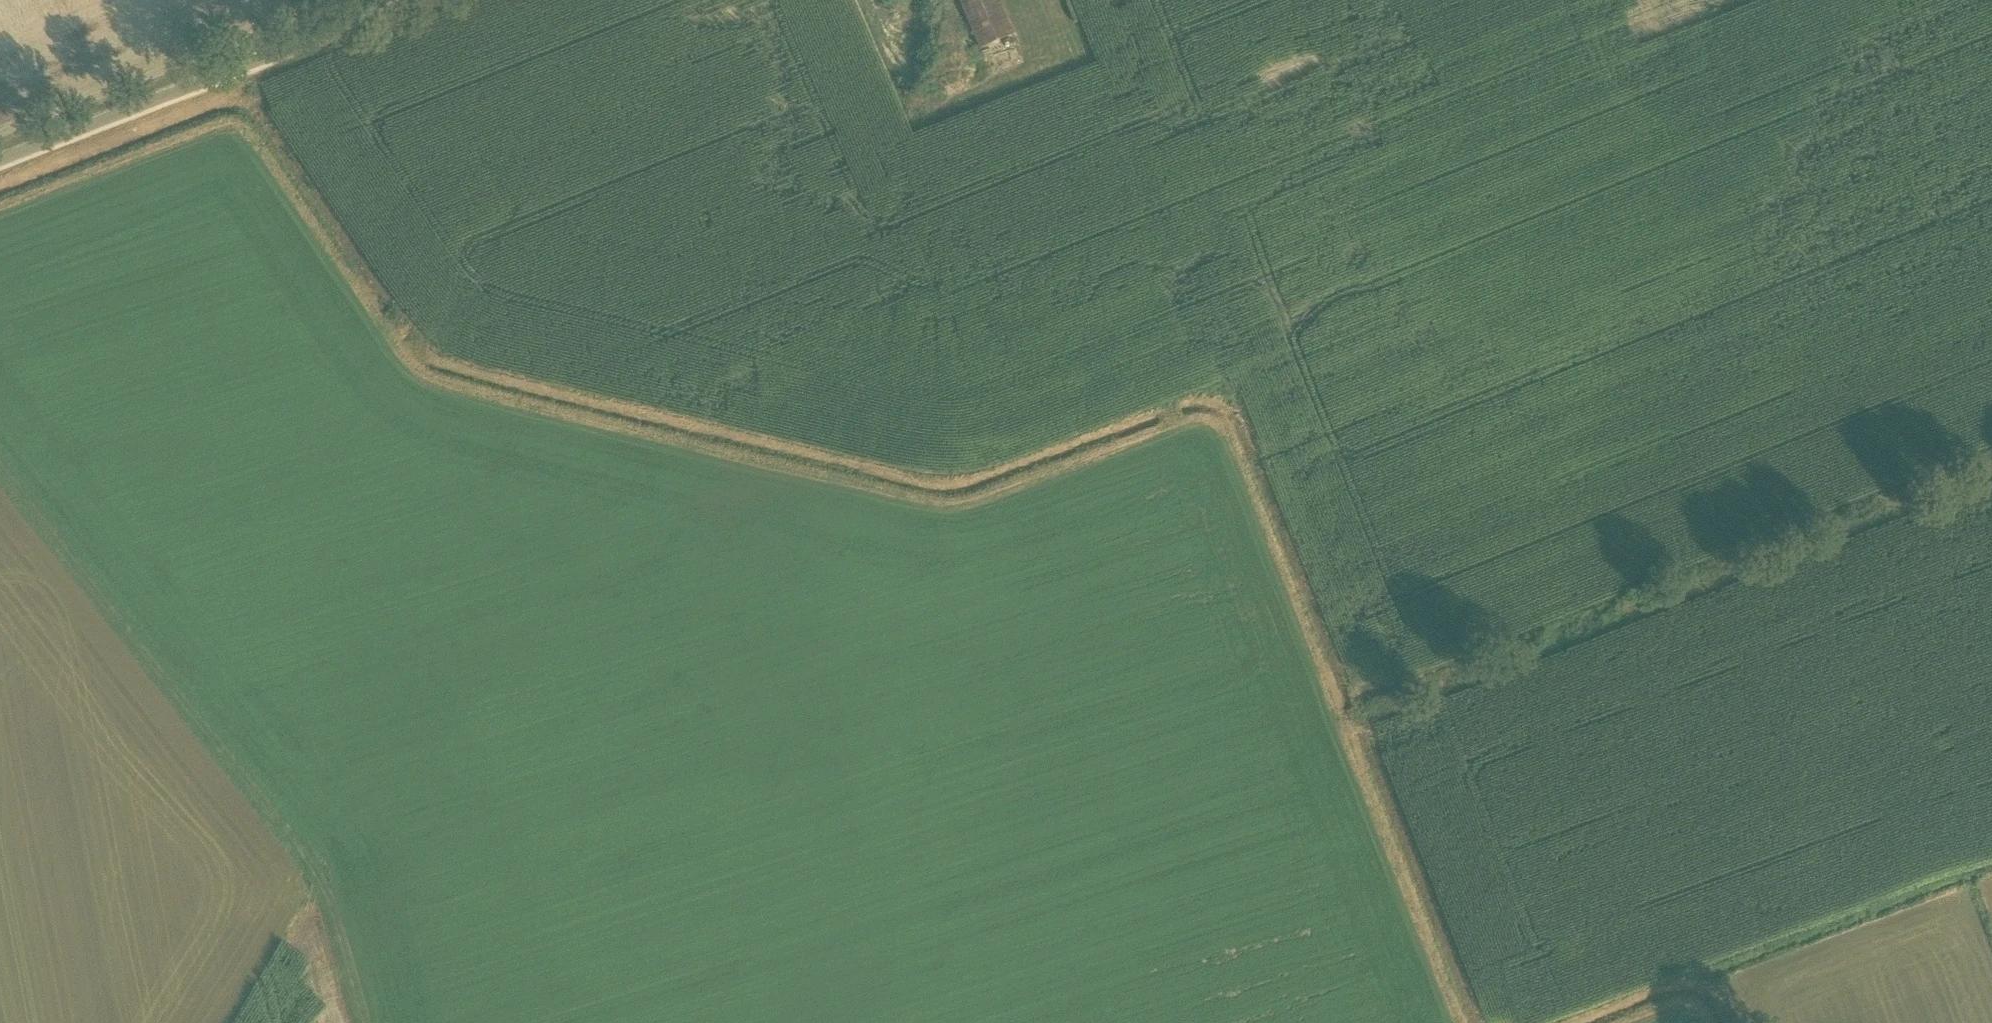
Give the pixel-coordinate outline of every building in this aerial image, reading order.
[(981,48),(1014,34),(1000,0),(961,0),(981,48)]
